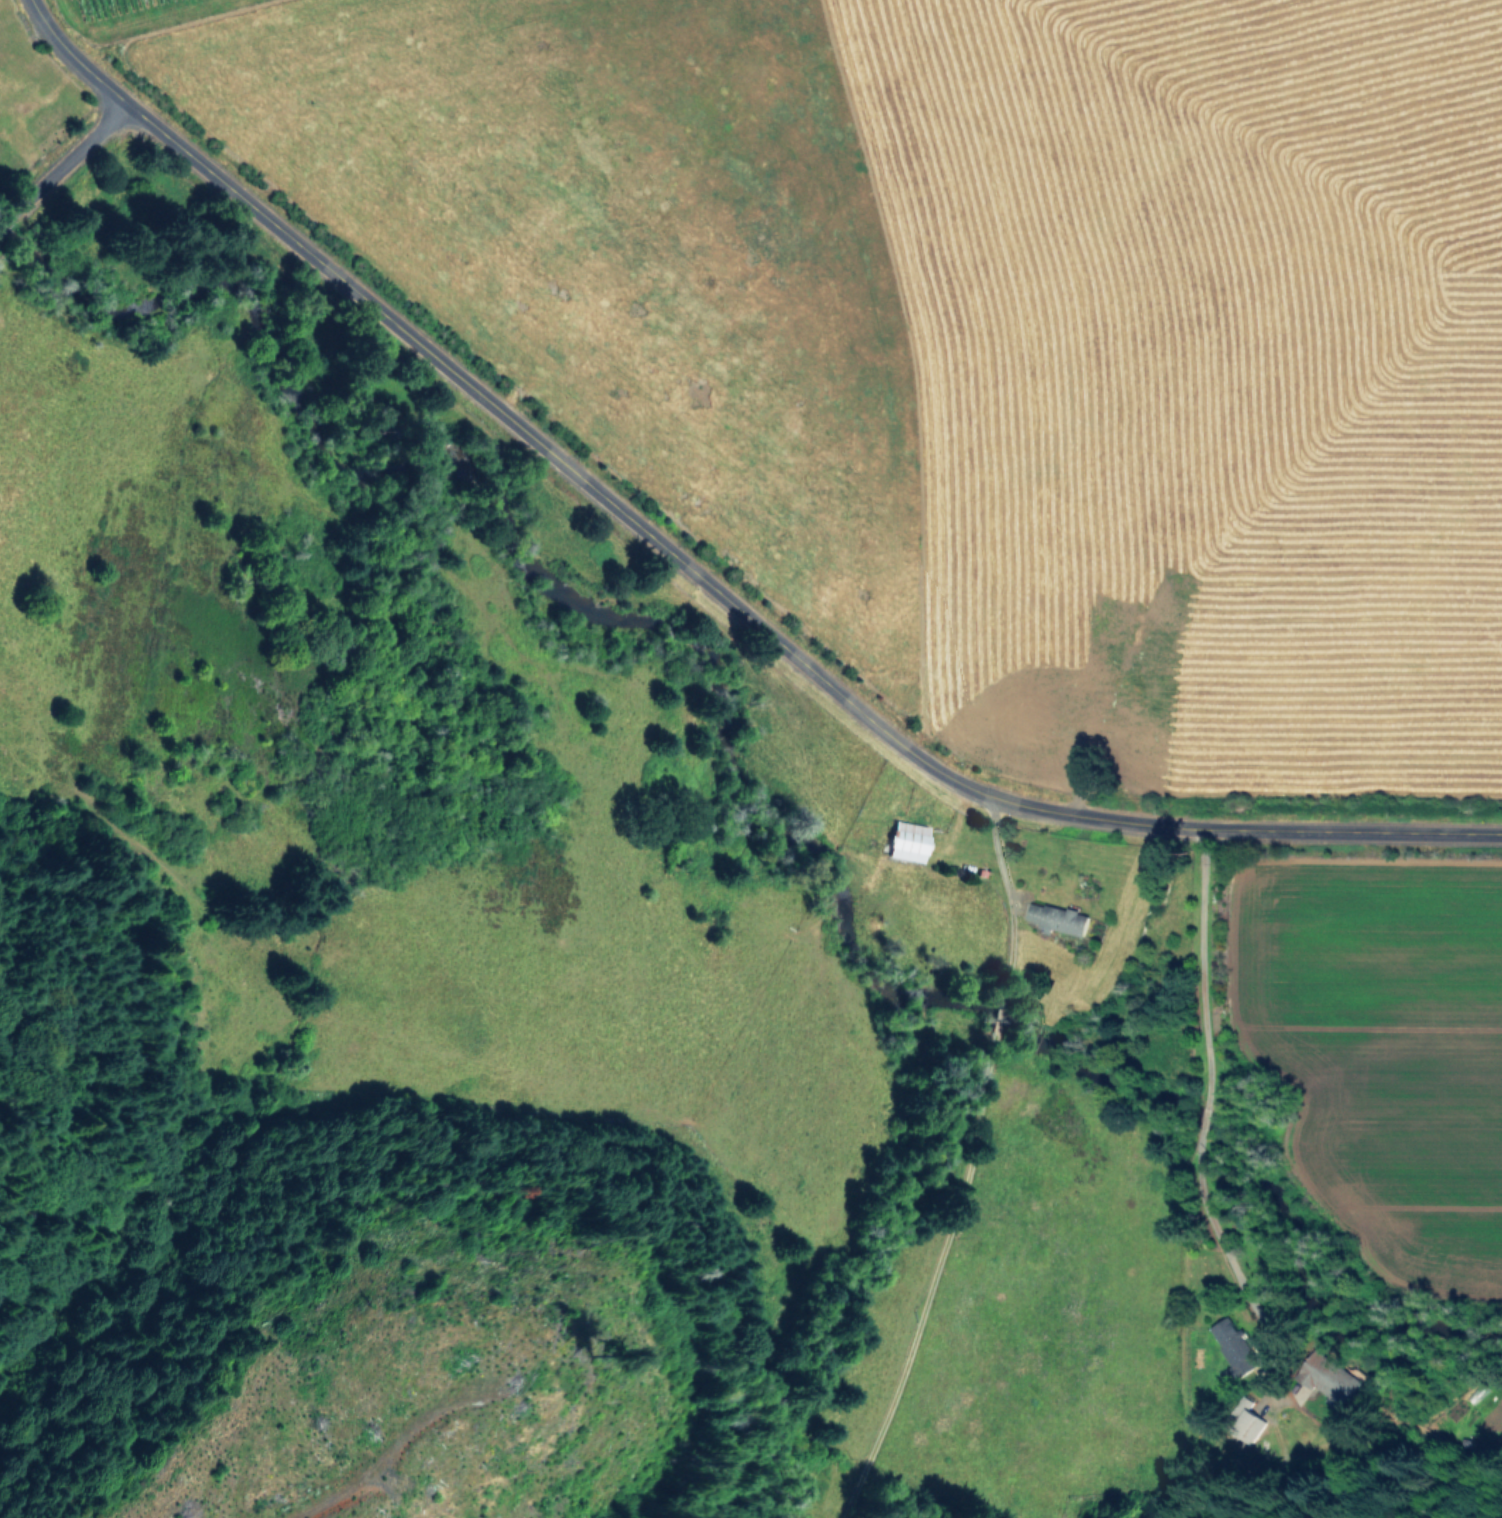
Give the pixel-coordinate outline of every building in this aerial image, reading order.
[(1083,936),(1088,913),(1030,900),(1026,919),(1045,924),(1044,927),(1083,936)] [(1223,1382),(1257,1365),(1232,1316),(1211,1326),(1231,1366),(1219,1373),(1223,1382)] [(1323,1398),(1334,1409),(1363,1379),(1352,1368),(1323,1398)]
